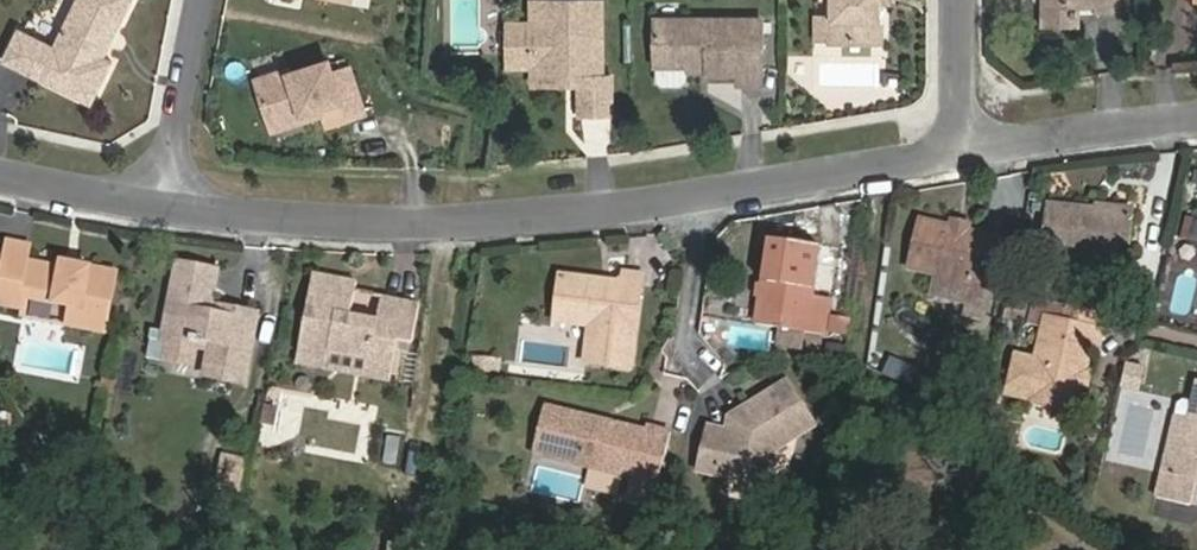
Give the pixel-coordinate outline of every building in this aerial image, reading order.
[(54,46),(19,29),(3,61),(91,105),(113,61),(104,58),(132,0),(77,0),(54,46)] [(611,77),(603,77),(602,0),(597,0),(532,2),(532,24),(507,24),(507,67),(532,67),(532,85),(562,85),(563,76),(580,77),(580,115),(612,114),(611,77)] [(832,1),(831,15),(831,42),(881,42),(880,0),(822,0),(822,1),(832,1)] [(1052,6),(1097,6),(1097,11),(1118,11),(1118,0),(1052,0),(1052,6)] [(831,15),(814,15),(813,42),(831,42),(831,15)] [(656,20),(656,67),(657,67),(687,67),(708,68),(708,75),(738,75),(738,85),(762,85),(762,20),(656,20)] [(256,80),(269,120),(300,110),(301,116),(343,102),(348,120),(365,114),(350,68),(333,73),(330,61),(288,74),(287,70),(256,80)] [(687,67),(657,67),(657,82),(662,87),(681,88),(686,83),(687,67)] [(584,155),(611,155),(611,118),(584,118),(584,155)] [(1133,213),(1046,204),(1041,252),(1100,259),(1098,277),(1132,281),(1134,261),(1128,260),(1133,213)] [(906,267),(991,287),(1002,239),(918,220),(906,267)] [(830,298),(813,295),(820,247),(769,239),(756,324),(825,334),(830,298)] [(54,302),(72,306),(68,324),(105,332),(117,272),(74,264),(73,269),(27,261),(30,245),(9,241),(5,258),(5,262),(0,286),(0,304),(26,309),(28,298),(54,302)] [(218,270),(177,263),(165,329),(211,337),(205,376),(245,384),(257,318),(211,310),(218,270)] [(366,378),(390,382),(398,339),(412,341),(420,302),(382,296),(378,319),(351,314),(357,280),(314,272),(296,364),(327,370),(330,351),(370,359),(366,378)] [(561,274),(556,314),(590,319),(585,362),(631,368),(642,275),(624,272),(624,277),(618,281),(561,274)] [(1091,347),(1099,349),(1104,331),(1052,319),(1044,324),(1036,358),(1027,355),(1017,360),(1011,386),(1017,395),(1070,408),(1079,402),(1091,347)] [(499,372),(500,359),(475,357),(474,369),(499,372)] [(883,371),(916,387),(922,374),(889,359),(883,371)] [(1128,363),(1123,388),(1138,390),(1143,366),(1128,363)] [(104,378),(100,388),(111,391),(114,381),(104,378)] [(755,412),(727,430),(709,426),(699,470),(768,486),(776,449),(816,425),(788,380),(759,398),(755,412)] [(1176,477),(1171,500),(1196,506),(1196,388),(1176,477)] [(277,407),(266,405),(262,421),(274,424),(277,407)] [(648,431),(545,406),(532,452),(634,477),(630,489),(656,496),(669,441),(646,436),(648,431)]
